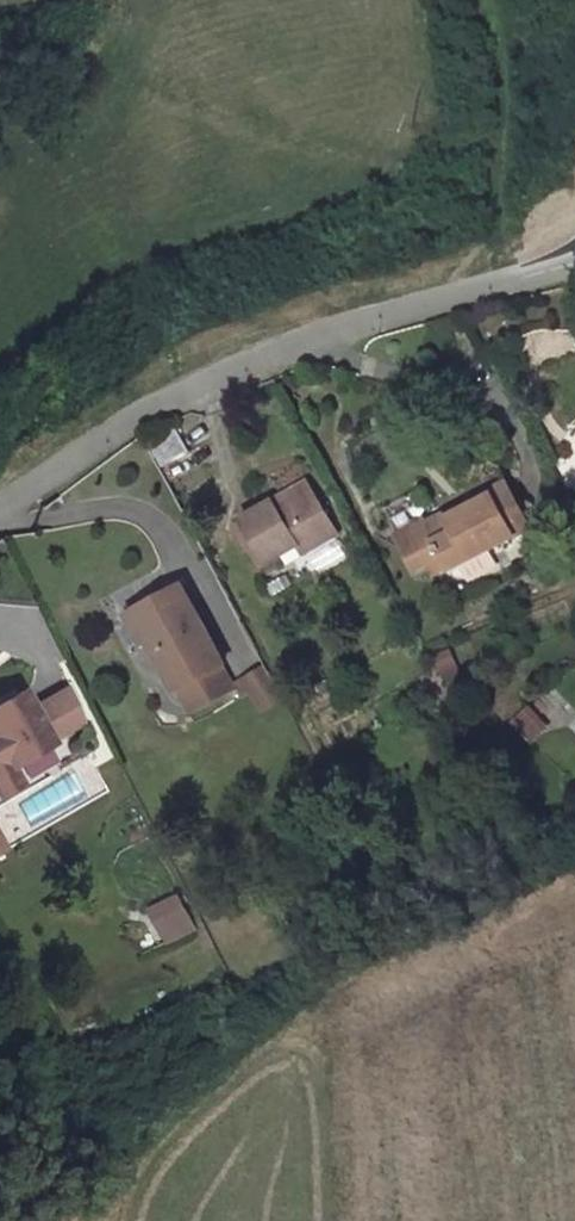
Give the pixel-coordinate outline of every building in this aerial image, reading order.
[(174,429),(148,440),(164,468),(187,456),(174,429)] [(561,459),(574,486),(574,452),(561,459)] [(535,516),(513,480),(430,530),(429,530),(442,555),(448,566),(535,516)] [(339,531),(313,485),(278,504),(273,498),(241,516),(264,561),(299,544),(302,551),(339,531)] [(429,530),(430,530),(426,523),(399,538),(417,569),(427,564),(442,555),(429,530)] [(317,569),(345,557),(338,541),(310,554),(317,569)] [(448,566),(442,555),(427,564),(434,575),(448,566)] [(233,690),(178,585),(129,611),(185,715),(233,690)] [(456,647),(434,657),(445,676),(466,665),(456,647)] [(255,715),(282,700),(263,665),(236,681),(255,715)] [(66,685),(31,707),(51,741),(83,722),(66,685)] [(19,687),(0,699),(0,777),(12,769),(52,744),(51,741),(31,707),(19,687)] [(534,704),(513,720),(533,745),(553,728),(534,704)] [(0,777),(0,793),(4,800),(24,787),(12,769),(0,777)] [(508,800),(497,806),(504,818),(515,812),(508,800)] [(11,849),(0,829),(0,855),(11,849)] [(148,907),(162,944),(199,930),(185,893),(148,907)]
